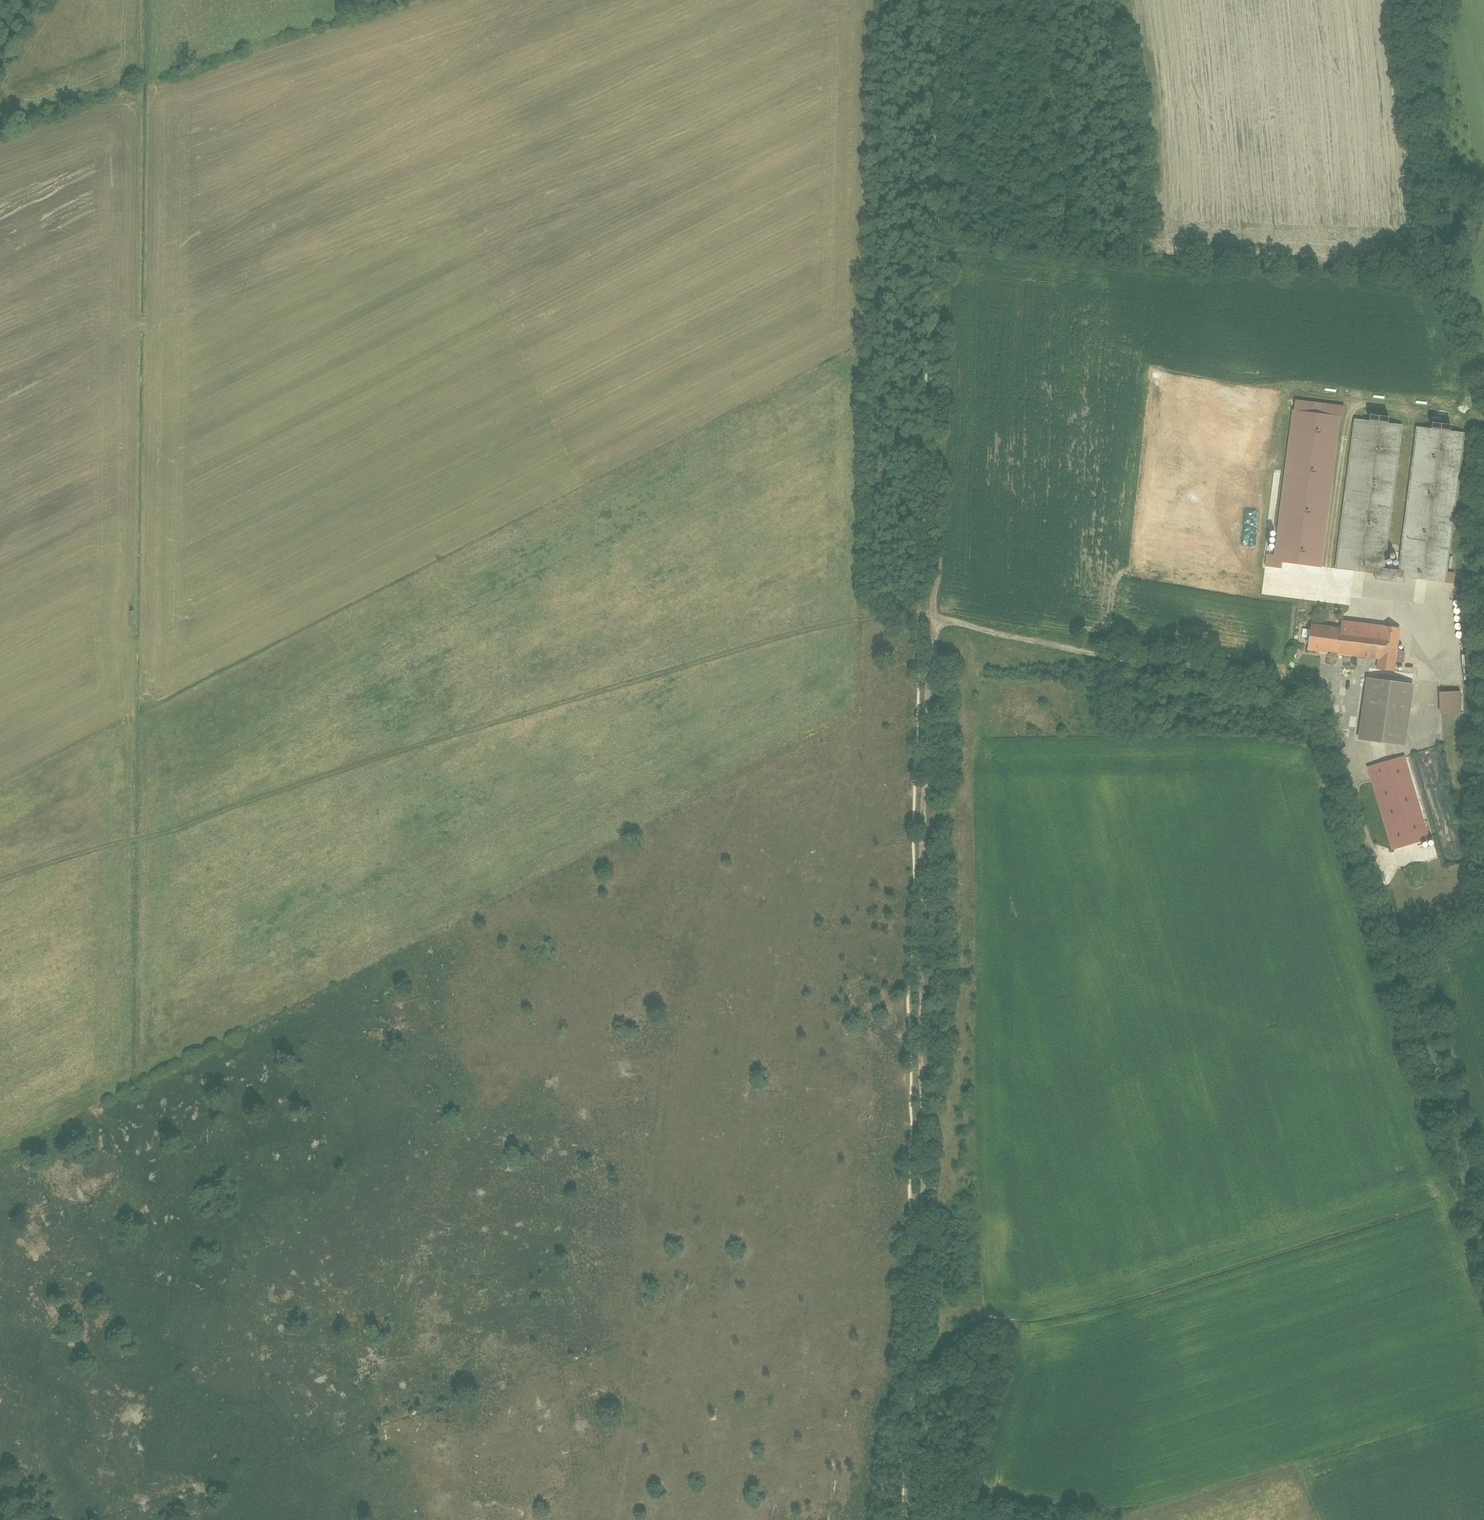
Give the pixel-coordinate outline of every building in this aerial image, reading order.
[(1346,404),(1296,398),(1275,553),(1268,553),(1266,564),(1282,567),(1283,561),(1324,566),(1346,404)] [(1356,416),(1337,566),(1378,571),(1378,577),(1406,581),(1407,575),(1450,580),(1469,430),(1419,424),(1401,569),(1388,567),(1406,422),(1356,416)] [(1403,626),(1386,624),(1344,619),(1343,625),(1313,622),(1310,650),(1381,658),(1379,667),(1396,669),(1403,626)] [(1417,682),(1369,675),(1360,737),(1408,744),(1417,682)] [(1462,689),(1441,690),(1442,713),(1464,711),(1462,689)] [(1432,837),(1408,753),(1369,764),(1393,848),(1432,837)]
